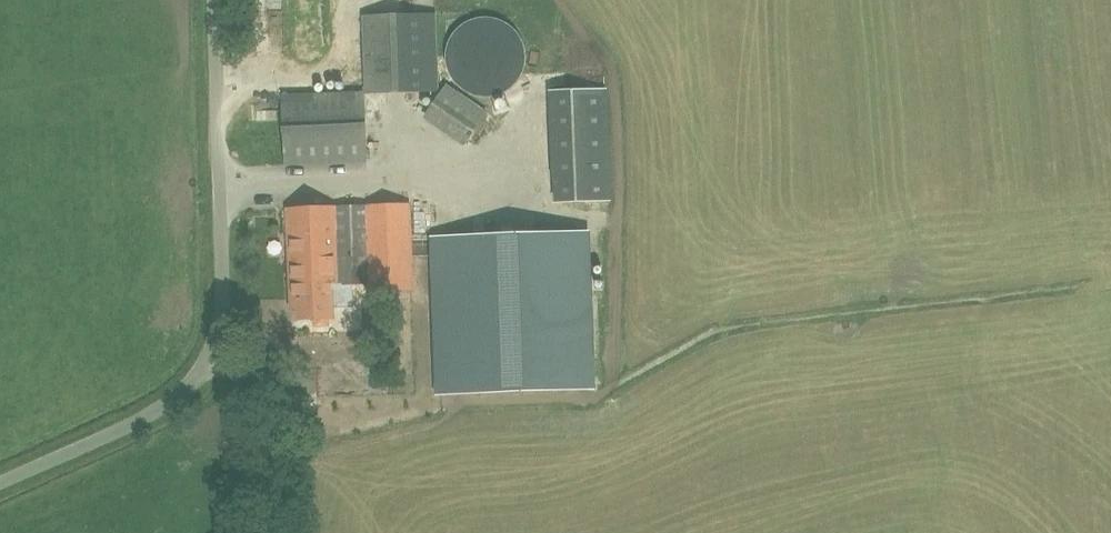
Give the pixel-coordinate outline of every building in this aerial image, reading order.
[(438,91),(435,14),(364,17),(367,94),(438,91)] [(477,71),(465,76),(473,93),(534,65),(517,30),(503,36),(507,45),(472,61),(477,71)] [(445,86),(425,116),(466,144),(486,114),(445,86)] [(615,207),(609,93),(551,96),(557,210),(615,207)] [(283,98),(285,165),(365,162),(362,95),(283,98)] [(412,292),(409,220),(409,209),(408,205),(287,210),(291,300),(297,300),(298,321),(314,320),(314,325),(317,328),(327,327),(329,324),(329,320),(333,320),(332,286),(369,284),(369,294),(412,292)] [(589,389),(584,234),(437,239),(442,394),(589,389)]
